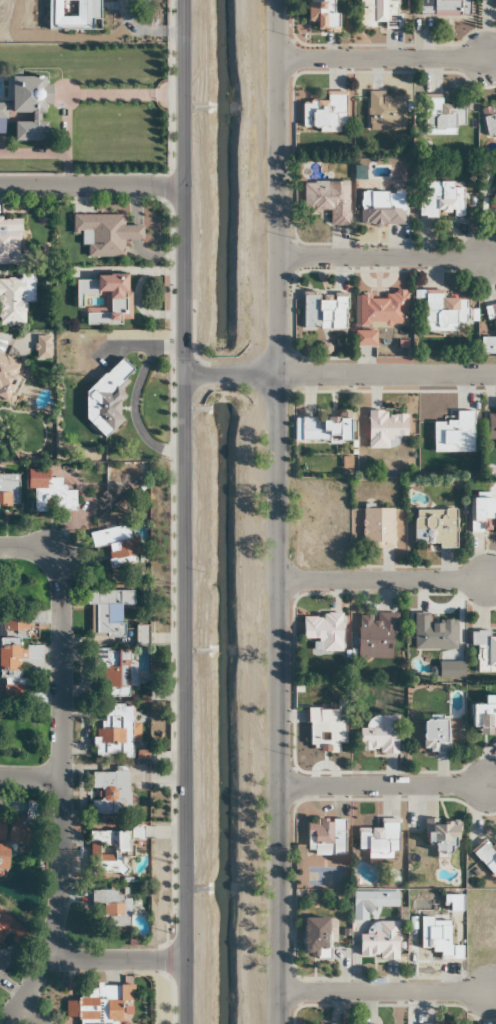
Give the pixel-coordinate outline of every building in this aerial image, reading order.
[(99,31),(99,0),(47,0),(47,31),(99,31)] [(337,0),(319,0),(319,3),(308,2),(306,29),(335,30),(337,0)] [(397,14),(397,0),(358,0),(358,29),(402,28),(402,14),(397,14)] [(417,16),(469,17),(469,0),(418,0),(417,16)] [(0,104),(0,120),(6,120),(6,113),(29,113),(29,123),(13,123),(13,142),(45,142),(46,123),(40,123),(40,114),(44,114),(44,105),(51,105),(51,86),(43,86),(43,77),(10,77),(10,104),(0,104)] [(345,92),(325,92),(325,102),(301,102),(301,129),(345,129),(345,92)] [(404,130),(404,92),(367,92),(367,130),(404,130)] [(441,95),(423,95),(423,135),(454,135),(454,126),(464,126),(464,105),(441,105),(441,95)] [(486,140),(495,138),(495,104),(480,106),(486,140)] [(329,226),(348,226),(347,182),(303,183),(303,213),(329,212),(329,226)] [(453,183),(423,182),(422,203),(418,203),(418,216),(461,217),(461,188),(453,188),(453,183)] [(359,226),(403,225),(403,191),(359,192),(359,226)] [(123,216),(72,216),(72,234),(81,234),(81,247),(86,247),(86,258),(123,259),(123,241),(141,241),(141,227),(123,227),(123,216)] [(18,218),(0,218),(0,265),(19,265),(18,218)] [(127,276),(74,279),(75,309),(84,309),(85,327),(121,325),(121,321),(129,321),(127,276)] [(24,304),(33,304),(33,279),(0,279),(0,327),(23,327),(24,304)] [(443,292),(423,291),(423,330),(456,331),(457,324),(465,324),(465,300),(442,299),(443,292)] [(358,326),(406,326),(405,294),(358,295),(358,326)] [(347,331),(347,295),(302,295),(302,331),(347,331)] [(490,306),(495,337),(478,340),(481,357),(495,354),(495,305),(490,306)] [(354,347),(374,347),(374,331),(354,331),(354,347)] [(0,358),(0,399),(7,403),(20,381),(13,376),(17,368),(0,358)] [(124,419),(113,408),(125,398),(118,390),(127,383),(123,379),(132,371),(121,359),(83,395),(89,401),(79,410),(105,437),(124,419)] [(366,450),(396,450),(396,437),(405,437),(405,412),(366,412),(366,450)] [(456,422),(432,423),(432,453),(473,452),(472,412),(455,412),(456,422)] [(487,439),(495,439),(495,415),(486,415),(487,439)] [(300,444),(349,444),(349,419),(300,419),(300,444)] [(34,489),(34,512),(73,513),(74,489),(61,489),(61,478),(48,478),(48,469),(27,469),(26,489),(34,489)] [(17,507),(17,474),(0,474),(0,507),(17,507)] [(495,497),(470,497),(470,532),(495,532),(495,497)] [(393,548),(393,507),(362,507),(362,548),(393,548)] [(456,509),(413,509),(413,546),(456,546),(456,509)] [(109,567),(141,562),(137,536),(129,537),(127,525),(92,531),(95,548),(106,546),(109,567)] [(122,605),(132,605),(132,589),(88,590),(89,637),(122,636),(122,605)] [(356,658),(390,659),(390,632),(396,633),(396,614),(356,613),(356,658)] [(455,649),(455,622),(429,622),(429,613),(413,613),(413,649),(455,649)] [(341,614),(302,614),(302,640),(320,640),(320,652),(341,652),(341,614)] [(495,672),(495,632),(470,631),(470,647),(475,647),(475,671),(495,672)] [(0,642),(0,677),(41,677),(41,643),(0,642)] [(128,696),(127,648),(92,649),(93,696),(128,696)] [(470,730),(490,730),(490,727),(495,727),(495,695),(483,695),(483,703),(470,703),(470,730)] [(94,756),(132,755),(131,703),(93,704),(94,756)] [(396,716),(366,716),(366,727),(358,727),(358,753),(396,753),(396,716)] [(446,753),(447,719),(423,719),(421,753),(446,753)] [(128,771),(91,771),(91,814),(128,814),(128,771)] [(6,869),(6,847),(29,847),(30,818),(0,817),(0,869),(6,869)] [(397,819),(379,818),(379,828),(357,828),(357,850),(366,850),(366,858),(396,859),(397,819)] [(306,819),(306,855),(344,855),(344,819),(306,819)] [(424,841),(434,841),(434,850),(456,850),(456,820),(424,820),(424,841)] [(126,831),(89,831),(89,873),(126,874),(126,831)] [(470,851),(495,878),(495,840),(490,846),(483,839),(470,851)] [(128,928),(129,892),(89,892),(88,928),(128,928)] [(15,924),(0,912),(0,943),(15,924)] [(302,917),(302,957),(328,957),(328,917),(302,917)] [(439,958),(462,958),(462,946),(450,946),(450,918),(420,918),(420,951),(439,951),(439,958)] [(396,922),(366,922),(366,933),(358,933),(358,960),(396,960),(396,922)] [(119,987),(78,987),(78,1023),(86,1023),(119,1023),(119,987)]
